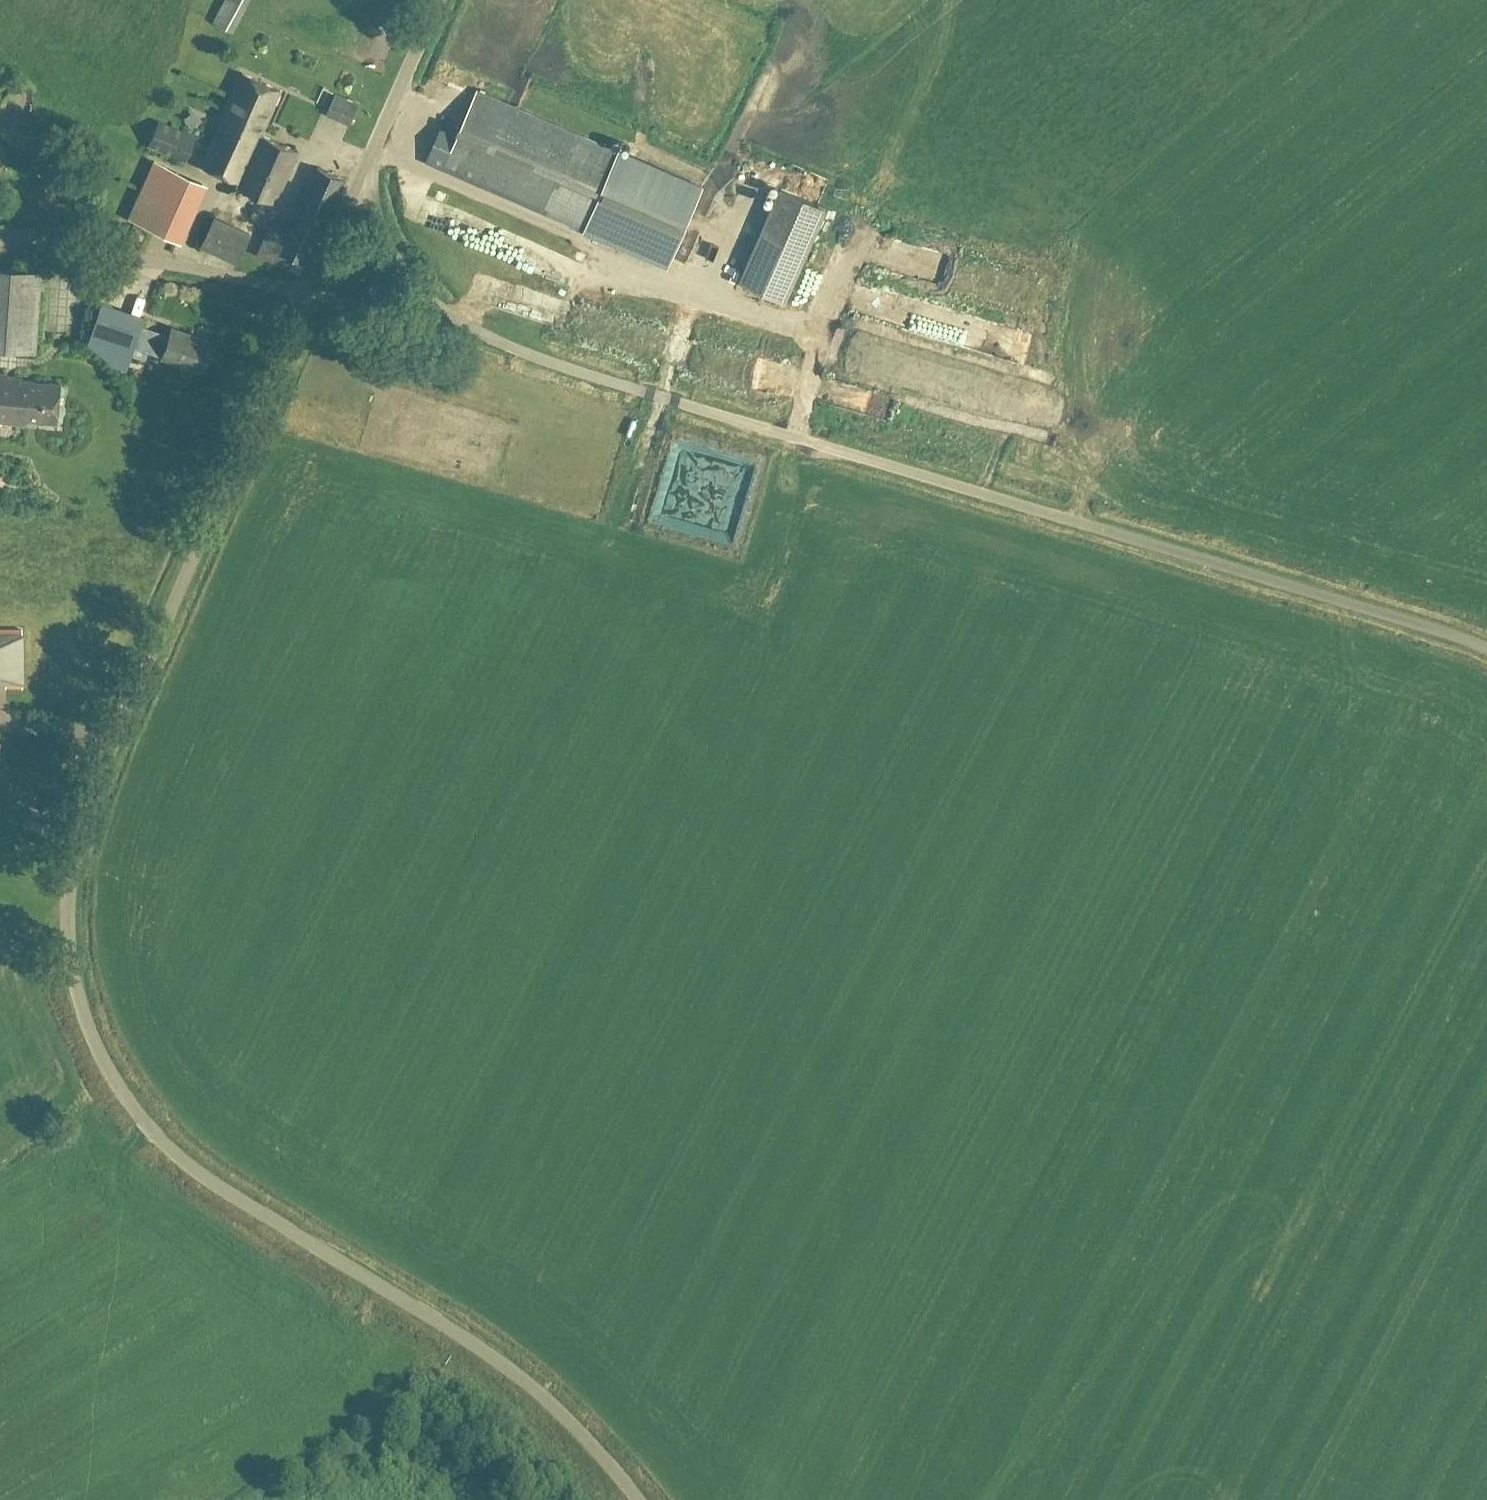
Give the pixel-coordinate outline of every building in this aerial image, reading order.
[(232,33),(250,0),(225,0),(212,23),(232,33)] [(239,183),(237,187),(275,205),(299,152),(261,135),(281,91),(242,74),(201,166),(239,183)] [(703,188),(620,153),(478,92),(461,131),(445,125),(429,163),(586,231),(669,267),(703,188)] [(336,94),(327,114),(351,125),(360,104),(336,94)] [(147,147),(185,164),(196,139),(159,121),(147,147)] [(154,162),(153,163),(160,166),(150,188),(155,190),(168,196),(178,173),(154,162)] [(306,263),(343,179),(317,168),(279,251),(306,263)] [(780,188),(740,282),(787,302),(828,209),(780,188)] [(129,218),(153,229),(168,196),(155,190),(150,201),(145,198),(135,220),(129,217),(129,218)] [(250,235),(214,219),(200,248),(237,264),(250,235)] [(145,235),(136,230),(133,236),(142,241),(145,235)] [(41,272),(0,269),(0,350),(35,352),(41,272)] [(45,291),(44,335),(84,335),(84,326),(71,326),(71,316),(65,316),(65,292),(45,291)] [(108,367),(126,373),(142,323),(101,309),(87,349),(109,365),(108,367)] [(203,372),(213,343),(172,329),(161,358),(203,372)] [(41,348),(58,346),(57,335),(39,337),(41,348)] [(148,344),(142,361),(154,365),(159,348),(148,344)] [(23,377),(0,375),(0,423),(27,425),(27,421),(57,423),(60,384),(23,381),(23,377)] [(24,638),(0,637),(0,689),(23,689),(22,685),(24,683),(24,638)] [(44,837),(53,821),(50,818),(53,807),(45,805),(42,813),(31,808),(22,825),(44,837)]
